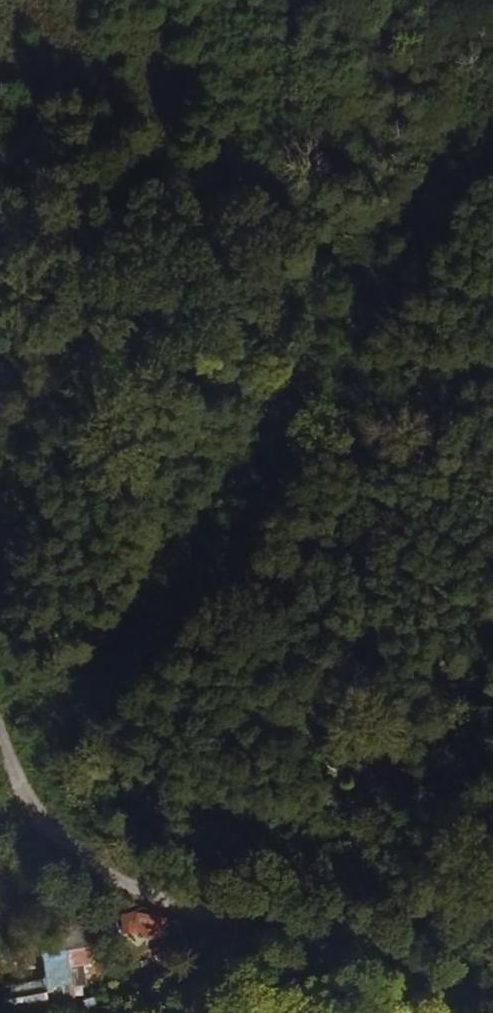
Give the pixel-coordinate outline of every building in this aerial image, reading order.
[(69,950),(71,966),(93,965),(92,948),(69,950)]
